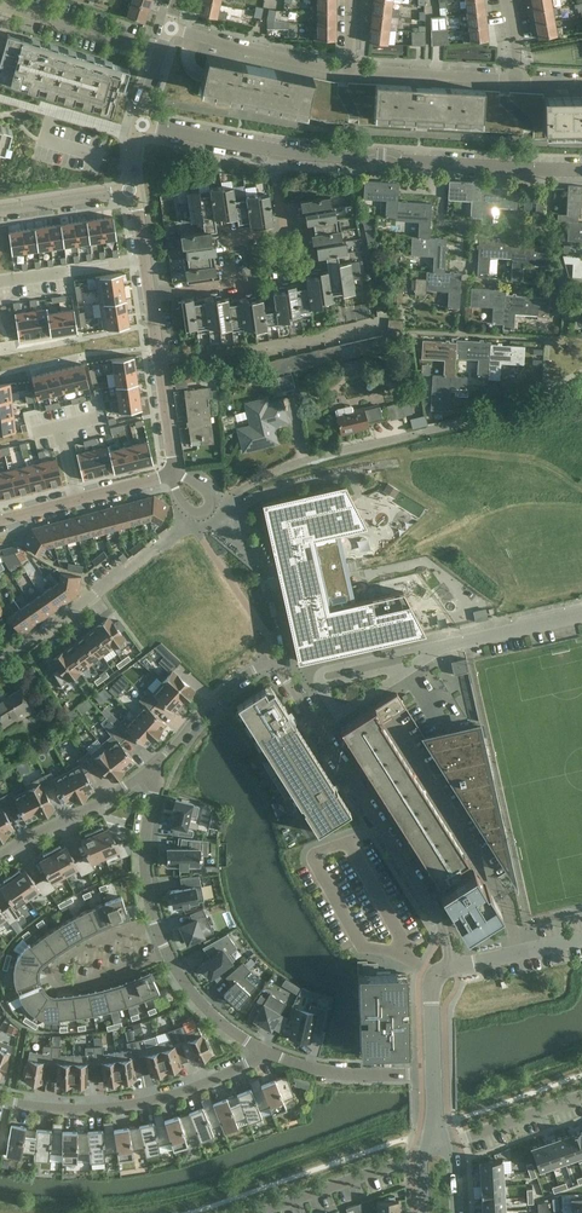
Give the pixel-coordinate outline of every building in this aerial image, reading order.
[(204,0),(202,0),(199,14),(226,20),(227,13),(218,11),(220,3),(204,0)] [(241,3),(244,4),(243,9),(245,9),(262,13),(265,0),(242,0),(241,3)] [(336,0),(317,0),(317,5),(312,5),(312,12),(336,12),(336,0)] [(377,0),(374,0),(373,13),(391,16),(399,17),(400,10),(391,9),(392,2),(377,0)] [(484,0),(465,0),(467,13),(485,11),(484,0)] [(551,0),(532,0),(534,10),(552,7),(551,0)] [(149,8),(131,2),(127,16),(144,21),(149,8)] [(556,7),(552,7),(534,10),(537,24),(554,21),(553,15),(557,14),(556,7)] [(262,13),(245,9),(242,23),(255,26),(261,17),(262,13)] [(290,12),(269,9),(267,19),(267,20),(289,23),(290,12)] [(486,25),(485,11),(467,13),(467,14),(461,14),(461,21),(468,20),(468,27),(486,25)] [(336,26),(336,12),(312,12),(312,19),(317,19),(317,26),(336,26)] [(391,16),(373,13),(371,27),(389,30),(391,16)] [(447,29),(446,16),(441,16),(430,23),(430,26),(430,31),(447,29)] [(289,23),(267,20),(266,26),(267,35),(288,39),(289,23)] [(556,28),(554,21),(537,24),(539,38),(562,34),(561,27),(556,28)] [(488,40),(486,25),(468,27),(469,35),(462,36),(463,43),(488,40)] [(336,40),(336,26),(317,26),(317,34),(314,34),(314,40),(336,40)] [(389,30),(371,27),(369,42),(387,44),(389,30)] [(449,44),(447,29),(430,31),(432,45),(449,44)] [(426,31),(420,31),(412,31),(412,33),(412,45),(425,45),(426,33),(426,31)] [(109,108),(116,85),(123,87),(129,68),(7,32),(0,55),(0,76),(109,108)] [(207,55),(204,68),(200,85),(241,94),(242,88),(253,91),(252,97),(306,108),(313,77),(279,70),(278,74),(274,73),(274,69),(261,66),(260,70),(248,67),(240,65),(240,62),(207,55)] [(376,84),(374,115),(483,121),(485,91),(432,87),(432,91),(410,90),(411,86),(376,84)] [(543,98),(544,131),(545,131),(545,130),(558,130),(558,133),(557,133),(557,134),(564,133),(564,129),(576,129),(576,132),(575,132),(575,133),(581,133),(581,129),(581,97),(553,98),(543,98)] [(4,150),(6,143),(8,143),(12,129),(2,126),(2,125),(0,125),(0,149),(4,150)] [(363,199),(386,200),(385,216),(396,217),(397,217),(398,202),(399,182),(364,180),(363,199)] [(483,183),(449,180),(448,199),(471,200),(470,216),(481,217),(483,187),(483,183)] [(209,188),(210,191),(211,190),(215,218),(221,217),(222,221),(225,221),(225,222),(227,222),(222,189),(221,186),(209,188)] [(233,187),(222,189),(227,222),(231,221),(231,218),(237,217),(238,217),(234,196),(233,187)] [(517,189),(483,187),(481,217),(480,222),(492,222),(492,221),(498,222),(499,207),(516,208),(517,189)] [(199,189),(187,191),(191,221),(202,219),(199,192),(199,189)] [(210,191),(199,192),(202,219),(203,222),(210,221),(215,220),(215,218),(211,190),(210,191)] [(568,192),(567,199),(581,200),(581,195),(581,192),(568,192)] [(258,193),(246,194),(250,224),(257,224),(258,228),(261,228),(261,229),(263,229),(258,196),(258,193)] [(250,224),(246,194),(234,196),(238,217),(237,217),(238,225),(243,225),(244,225),(250,224)] [(269,194),(258,196),(263,229),(267,228),(266,225),(274,224),(269,194)] [(330,196),(300,200),(301,207),(298,208),(299,212),(332,207),(330,196)] [(581,200),(567,199),(567,206),(581,207),(581,200)] [(432,204),(398,202),(397,217),(396,217),(396,220),(419,221),(418,237),(429,237),(432,204)] [(535,219),(542,220),(543,203),(536,203),(535,219)] [(581,207),(567,206),(566,214),(581,215),(581,207)] [(335,207),(332,207),(299,212),(299,214),(300,214),(301,217),(306,217),(307,223),(336,218),(335,207)] [(113,216),(100,218),(103,240),(116,238),(113,216)] [(100,218),(87,220),(90,242),(103,240),(100,218)] [(339,218),(336,218),(307,223),(307,225),(310,224),(311,234),(341,229),(339,218)] [(87,220),(74,222),(77,244),(90,242),(87,220)] [(180,234),(182,247),(185,246),(218,241),(218,240),(217,240),(216,236),(211,237),(210,230),(216,229),(215,220),(210,221),(203,222),(204,231),(180,234)] [(74,222),(61,224),(64,246),(77,244),(74,222)] [(568,222),(567,240),(581,241),(581,222),(568,222)] [(61,224),(48,226),(51,248),(64,246),(61,224)] [(48,226),(35,228),(38,250),(51,248),(48,226)] [(35,228),(22,229),(25,251),(38,250),(35,228)] [(22,229),(9,231),(12,253),(25,251),(22,229)] [(343,241),(341,229),(311,234),(312,241),(309,241),(310,246),(343,241)] [(433,260),(433,272),(444,273),(446,238),(429,237),(418,237),(412,236),(411,259),(433,260)] [(479,237),(479,244),(479,245),(480,245),(480,244),(482,244),(481,248),(479,248),(477,272),(477,277),(487,277),(487,273),(489,273),(490,256),(512,258),(513,244),(513,245),(514,240),(479,237)] [(326,255),(327,266),(331,265),(331,264),(339,263),(338,254),(347,252),(345,240),(343,241),(310,246),(310,248),(311,248),(311,251),(316,250),(317,257),(326,255)] [(218,246),(218,241),(185,246),(186,257),(217,253),(216,246),(218,246)] [(513,244),(512,258),(511,279),(522,280),(523,264),(546,265),(547,247),(513,245),(513,244)] [(217,254),(217,253),(186,257),(183,257),(185,269),(215,265),(214,254),(217,254)] [(563,255),(564,262),(573,263),(572,276),(581,277),(581,256),(563,255)] [(355,291),(350,261),(339,263),(343,293),(355,291)] [(343,293),(339,263),(331,264),(331,265),(327,266),(328,270),(332,294),(343,293)] [(216,272),(215,265),(185,269),(187,281),(211,277),(212,280),(220,279),(219,271),(216,272)] [(321,268),(316,269),(321,302),(333,300),(332,294),(328,270),(321,271),(321,268)] [(321,302),(316,269),(315,269),(315,271),(312,271),(312,276),(305,277),(306,283),(310,307),(322,305),(321,302)] [(416,278),(415,294),(426,295),(426,290),(448,291),(447,307),(459,308),(461,273),(444,273),(433,272),(427,271),(426,279),(416,278)] [(121,273),(100,276),(102,289),(124,286),(121,273)] [(27,296),(34,298),(37,287),(45,289),(46,284),(31,280),(27,296)] [(289,319),(289,316),(284,283),(282,283),(282,285),(279,285),(279,290),(272,291),(275,306),(277,321),(278,321),(289,319)] [(288,285),(288,283),(284,283),(289,316),(300,314),(296,284),(288,285)] [(310,307),(306,283),(296,284),(300,314),(311,313),(310,307)] [(124,286),(102,289),(103,302),(125,299),(124,286)] [(506,290),(471,287),(470,306),(493,307),(492,323),(503,324),(504,324),(505,294),(506,290)] [(219,326),(215,293),(211,294),(211,296),(204,297),(208,327),(219,326)] [(217,293),(215,293),(219,326),(220,329),(232,327),(228,300),(228,297),(221,298),(221,293),(217,293)] [(252,294),(252,293),(250,294),(255,327),(255,330),(267,328),(266,324),(264,307),(263,298),(256,299),(255,294),(252,294)] [(255,327),(250,294),(246,294),(246,297),(239,298),(243,328),(255,327)] [(550,297),(505,294),(504,324),(503,324),(503,329),(514,329),(515,313),(537,315),(537,320),(548,320),(550,297)] [(194,300),(193,297),(181,299),(181,301),(179,301),(179,308),(180,308),(180,311),(183,311),(185,329),(197,327),(198,327),(194,300)] [(208,327),(204,297),(198,298),(198,299),(194,300),(198,327),(197,327),(197,329),(208,327)] [(243,328),(239,298),(228,300),(232,327),(232,330),(243,328)] [(125,299),(103,302),(105,315),(127,312),(125,299)] [(368,303),(361,305),(364,319),(371,318),(368,303)] [(364,319),(361,305),(354,306),(357,321),(364,319)] [(275,306),(270,306),(264,307),(266,324),(278,322),(278,321),(277,321),(275,306)] [(357,321),(354,306),(347,308),(350,322),(357,321)] [(48,308),(32,311),(36,337),(52,335),(48,313),(48,308)] [(350,322),(347,308),(340,310),(341,317),(343,324),(350,322)] [(75,309),(61,311),(65,333),(78,331),(75,309)] [(32,311),(15,313),(19,339),(36,337),(32,311)] [(61,311),(48,313),(52,335),(65,333),(61,311)] [(127,312),(105,315),(107,329),(129,325),(127,312)] [(403,330),(403,320),(388,319),(388,330),(403,330)] [(223,332),(224,340),(234,339),(233,331),(223,332)] [(386,349),(383,335),(376,336),(379,350),(386,349)] [(379,350),(376,336),(369,338),(372,352),(379,350)] [(372,352),(369,338),(361,339),(365,354),(372,352)] [(365,354),(361,339),(354,341),(357,355),(365,354)] [(457,343),(456,343),(422,340),(421,358),(444,360),(443,375),(455,376),(456,358),(457,343)] [(456,340),(456,343),(457,343),(456,358),(478,359),(477,380),(483,381),(483,376),(488,376),(490,344),(491,344),(491,343),(456,340)] [(357,355),(354,341),(347,343),(350,357),(357,355)] [(350,357),(347,343),(340,344),(343,359),(350,357)] [(343,359),(340,344),(333,346),(336,360),(343,359)] [(490,344),(488,376),(488,378),(500,379),(500,363),(523,364),(525,346),(491,344),(490,344)] [(336,360),(333,346),(326,348),(329,362),(336,360)] [(329,362),(326,348),(319,349),(322,363),(329,362)] [(322,363),(319,349),(312,351),(315,365),(322,363)] [(315,365),(312,351),(304,352),(308,367),(315,365)] [(308,367),(304,352),(297,354),(300,368),(308,367)] [(300,368),(297,354),(290,356),(293,370),(300,368)] [(134,356),(110,359),(112,373),(136,369),(134,356)] [(293,370),(290,356),(283,357),(286,372),(293,370)] [(286,372),(283,357),(276,359),(279,373),(286,372)] [(279,373),(276,359),(269,361),(272,375),(279,373)] [(84,364),(70,367),(75,388),(89,385),(84,364)] [(198,380),(197,365),(184,365),(184,380),(198,380)] [(70,367),(58,370),(63,391),(75,388),(70,367)] [(136,369),(112,373),(114,386),(138,382),(136,369)] [(58,370),(45,373),(50,394),(63,391),(58,370)] [(45,373),(32,376),(37,398),(50,394),(45,373)] [(291,374),(277,377),(281,391),(295,388),(291,374)] [(432,374),(430,409),(449,410),(450,387),(466,388),(467,376),(455,376),(443,375),(432,374)] [(138,382),(114,386),(116,398),(140,395),(138,382)] [(0,384),(0,401),(12,399),(10,383),(0,384)] [(189,427),(191,444),(213,442),(208,396),(211,396),(210,387),(189,389),(190,398),(186,398),(188,421),(190,420),(190,426),(185,426),(185,427),(189,427)] [(140,395),(116,398),(118,412),(142,409),(140,395)] [(0,401),(0,417),(14,415),(12,399),(0,401)] [(272,425),(287,421),(282,401),(268,405),(266,399),(246,404),(251,425),(239,429),(244,450),(277,442),(272,425)] [(114,411),(116,404),(108,402),(106,409),(114,411)] [(387,405),(387,408),(390,420),(405,416),(402,402),(387,405)] [(337,408),(335,411),(337,416),(336,416),(340,432),(368,425),(365,409),(354,412),(352,406),(350,405),(337,408)] [(31,411),(23,413),(25,421),(33,419),(31,411)] [(0,417),(0,434),(16,432),(14,415),(0,417)] [(148,441),(135,444),(140,466),(153,462),(148,441)] [(135,444),(122,447),(127,469),(140,466),(135,444)] [(108,446),(93,450),(99,476),(115,472),(109,450),(110,450),(108,446)] [(110,450),(109,450),(115,472),(127,469),(122,447),(110,450)] [(93,450),(77,454),(83,479),(99,476),(93,450)] [(57,458),(41,462),(47,488),(63,484),(57,458)] [(41,462),(25,466),(31,492),(47,488),(41,462)] [(25,466),(10,470),(16,496),(31,492),(25,466)] [(0,472),(0,500),(16,496),(10,470),(0,472)] [(383,491),(394,497),(399,490),(388,483),(383,491)] [(425,632),(413,609),(403,590),(351,602),(336,534),(367,527),(345,485),(262,504),(298,661),(425,632)] [(151,518),(154,496),(138,500),(143,520),(151,518)] [(169,504),(154,496),(151,518),(159,523),(169,504)] [(143,520),(138,500),(125,503),(130,524),(143,520)] [(130,524),(125,503),(112,507),(118,527),(130,524)] [(118,527),(112,507),(100,510),(105,531),(118,527)] [(105,531),(100,510),(86,514),(92,534),(105,531)] [(92,534),(86,514),(74,517),(79,538),(92,534)] [(79,538),(74,517),(61,520),(67,541),(79,538)] [(67,541),(61,520),(48,524),(54,544),(67,541)] [(54,544),(48,524),(32,528),(46,547),(54,544)] [(46,547),(32,528),(23,543),(41,554),(46,547)] [(142,540),(136,545),(139,549),(145,545),(142,540)] [(18,550),(17,545),(2,549),(3,554),(15,551),(18,550)] [(26,550),(17,545),(18,550),(15,551),(21,561),(28,557),(25,553),(26,550)] [(139,549),(136,545),(130,550),(133,554),(139,549)] [(23,563),(21,561),(15,551),(3,554),(2,555),(4,559),(11,571),(23,563)] [(104,551),(98,556),(101,560),(107,555),(104,551)] [(123,552),(118,556),(123,562),(127,559),(123,552)] [(101,560),(98,556),(92,561),(95,565),(101,560)] [(36,563),(26,567),(31,578),(41,574),(36,563)] [(81,576),(61,573),(59,582),(78,594),(81,576)] [(78,594),(59,582),(52,586),(64,604),(78,594)] [(64,604),(52,586),(42,594),(54,611),(64,604)] [(54,611),(42,594),(31,601),(43,619),(54,611)] [(43,619),(31,601),(20,609),(32,626),(43,619)] [(486,609),(486,608),(473,611),(475,621),(476,622),(488,619),(486,609)] [(32,626),(20,609),(9,617),(21,634),(32,626)] [(109,619),(108,618),(98,626),(113,647),(123,639),(123,638),(124,637),(110,618),(109,619)] [(113,647),(98,626),(86,634),(101,655),(113,647)] [(101,655),(86,634),(75,642),(90,663),(101,655)] [(90,663),(75,642),(64,651),(79,671),(80,671),(90,663)] [(161,643),(154,648),(176,667),(181,661),(161,643)] [(79,671),(64,651),(54,658),(54,659),(53,660),(59,667),(53,671),(61,685),(68,680),(69,682),(81,673),(80,671),(79,671)] [(451,661),(454,675),(468,671),(465,658),(451,661)] [(162,682),(163,682),(184,700),(183,701),(184,701),(194,690),(173,671),(162,682)] [(184,700),(163,682),(154,693),(149,688),(144,694),(155,704),(160,699),(174,711),(183,701),(184,700)] [(5,725),(15,718),(13,716),(30,706),(26,699),(19,689),(3,699),(1,697),(0,698),(0,718),(5,725)] [(264,689),(237,706),(239,709),(243,715),(249,724),(253,730),(258,739),(262,745),(270,757),(263,762),(284,795),(291,790),(301,806),(302,805),(305,809),(303,810),(317,832),(350,811),(336,789),(335,790),(332,786),(334,785),(295,724),(293,724),(287,714),(288,713),(273,690),(267,694),(264,689)] [(451,909),(464,930),(486,916),(486,915),(498,907),(489,893),(491,892),(486,884),(484,885),(482,882),(481,883),(382,725),(394,717),(393,715),(405,706),(397,693),(340,728),(433,875),(438,883),(442,881),(445,886),(439,890),(451,909)] [(155,704),(144,694),(139,699),(144,705),(135,715),(157,735),(162,729),(161,728),(166,723),(150,710),(155,704)] [(157,735),(135,715),(130,721),(125,717),(121,721),(112,713),(107,718),(126,738),(132,732),(146,745),(151,740),(152,741),(157,735)] [(126,738),(107,718),(102,722),(113,735),(102,744),(123,771),(124,771),(123,770),(134,761),(120,743),(126,738)] [(480,724),(424,737),(510,873),(511,872),(502,858),(507,855),(510,855),(480,724)] [(102,744),(91,753),(89,751),(83,755),(91,768),(99,763),(112,780),(123,771),(102,744)] [(91,768),(83,755),(77,759),(80,765),(67,772),(81,798),(88,794),(87,793),(94,790),(84,773),(91,768)] [(51,771),(44,774),(51,788),(58,785),(68,803),(74,800),(75,801),(81,798),(67,772),(55,778),(51,771)] [(51,788),(44,774),(25,784),(28,790),(40,815),(39,815),(40,815),(53,809),(45,792),(51,788)] [(40,815),(28,790),(15,796),(12,791),(4,795),(11,808),(18,804),(27,821),(39,815),(40,815)] [(4,795),(0,797),(0,834),(2,837),(8,833),(8,832),(14,829),(4,812),(11,808),(4,795)] [(192,804),(193,803),(176,799),(173,810),(175,811),(172,825),(179,827),(178,834),(192,836),(193,830),(187,829),(190,815),(197,817),(199,806),(192,804)] [(94,830),(93,830),(105,856),(118,851),(121,858),(129,854),(123,840),(115,843),(108,828),(104,829),(103,827),(94,831),(94,830)] [(105,856),(93,830),(94,831),(85,835),(86,837),(82,839),(88,855),(81,858),(88,872),(95,869),(92,862),(105,856)] [(168,853),(167,853),(167,856),(168,856),(167,865),(179,865),(179,866),(188,867),(188,865),(199,866),(199,856),(200,856),(200,853),(199,853),(199,839),(181,837),(180,848),(168,847),(168,853)] [(51,849),(65,874),(77,868),(82,875),(88,872),(81,858),(74,862),(66,846),(61,848),(60,846),(52,850),(51,849)] [(65,874),(51,849),(51,850),(43,855),(44,857),(40,860),(48,875),(42,879),(50,892),(56,888),(52,881),(65,874)] [(11,874),(27,898),(39,890),(43,896),(50,892),(42,879),(35,883),(25,869),(21,872),(19,870),(12,875),(11,874)] [(27,898),(11,874),(11,875),(11,876),(4,881),(5,883),(1,886),(13,903),(7,907),(16,919),(22,915),(16,906),(27,898)] [(189,904),(189,903),(204,900),(199,876),(180,878),(182,888),(170,890),(174,906),(182,904),(182,905),(189,904)] [(74,878),(67,881),(71,890),(78,886),(74,878)] [(105,902),(112,922),(113,922),(112,920),(117,918),(118,920),(128,917),(122,896),(105,902)] [(112,922),(105,902),(89,909),(98,928),(97,926),(102,924),(103,926),(112,922)] [(5,917),(10,924),(16,919),(7,907),(1,911),(0,910),(0,921),(5,917)] [(180,926),(187,943),(214,932),(203,908),(190,913),(193,920),(180,926)] [(73,917),(83,935),(84,935),(83,933),(88,931),(89,933),(98,928),(89,909),(73,917)] [(75,940),(83,935),(73,917),(58,925),(69,944),(70,943),(69,941),(73,938),(75,940)] [(36,923),(39,927),(45,923),(43,919),(36,923)] [(44,935),(56,952),(57,952),(55,950),(60,947),(61,949),(69,944),(58,925),(44,935)] [(25,939),(31,934),(28,930),(22,935),(25,939)] [(213,956),(200,965),(206,973),(207,971),(211,976),(235,959),(229,952),(237,947),(227,933),(205,945),(213,956)] [(48,958),(56,952),(44,935),(31,945),(43,962),(44,962),(42,960),(47,956),(48,958)] [(15,964),(36,969),(36,968),(37,967),(37,966),(38,964),(41,965),(43,962),(31,945),(29,943),(26,945),(24,948),(21,951),(19,954),(18,957),(16,960),(15,964)] [(232,984),(224,994),(237,1006),(256,986),(246,976),(251,970),(243,961),(226,977),(232,984)] [(367,961),(360,961),(360,973),(367,973),(367,980),(360,981),(361,1013),(368,1012),(368,1020),(361,1020),(362,1046),(369,1046),(369,1052),(397,1051),(397,1056),(409,1056),(406,973),(378,974),(378,963),(367,963),(367,961)] [(36,969),(15,964),(14,967),(14,971),(14,975),(14,978),(15,982),(15,985),(17,989),(39,980),(38,979),(38,976),(35,975),(35,973),(35,972),(35,971),(36,969)] [(135,979),(143,999),(159,992),(150,973),(140,977),(141,979),(136,981),(135,979)] [(127,1005),(143,999),(135,979),(126,983),(126,985),(121,987),(120,985),(127,1005)] [(110,1010),(127,1005),(120,985),(110,988),(111,990),(106,991),(105,989),(110,1010)] [(32,1013),(35,1015),(47,997),(45,996),(44,995),(42,993),(44,991),(41,987),(19,996),(21,999),(22,1002),(24,1005),(27,1008),(29,1011),(32,1013)] [(89,993),(93,1014),(110,1010),(105,989),(95,992),(95,994),(90,995),(89,993)] [(73,995),(76,1016),(93,1014),(89,993),(79,994),(80,997),(74,998),(74,995),(73,995)] [(254,1019),(270,1029),(286,1003),(270,993),(263,1004),(257,1001),(249,1013),(255,1017),(254,1019)] [(76,1016),(73,995),(63,996),(63,999),(58,999),(58,997),(57,997),(59,1018),(76,1016)] [(47,997),(35,1015),(38,1017),(42,1018),(45,1019),(49,1020),(52,1021),(56,1021),(60,1021),(59,1018),(57,997),(53,997),(52,999),(50,998),(47,997)] [(296,1008),(290,1037),(310,1042),(312,1032),(321,1034),(326,1008),(310,1005),(309,1011),(296,1008)] [(23,1020),(29,1025),(32,1020),(25,1016),(23,1020)] [(32,1020),(29,1025),(36,1029),(38,1024),(32,1020)] [(175,1028),(188,1061),(195,1057),(196,1060),(211,1053),(208,1047),(210,1047),(207,1040),(205,1040),(198,1027),(186,1033),(183,1025),(175,1028)] [(181,1066),(180,1063),(188,1061),(175,1028),(167,1031),(170,1039),(158,1043),(166,1070),(181,1066)] [(151,1072),(151,1075),(166,1070),(158,1043),(155,1035),(144,1038),(135,1040),(143,1074),(151,1072)] [(135,1078),(135,1075),(143,1074),(135,1040),(127,1042),(128,1050),(116,1052),(120,1081),(135,1078)] [(25,1080),(41,1082),(41,1079),(49,1080),(52,1046),(43,1045),(43,1053),(30,1051),(27,1066),(25,1066),(24,1073),(26,1074),(25,1080)] [(104,1080),(105,1083),(120,1081),(116,1052),(103,1054),(103,1045),(94,1046),(96,1081),(104,1080)] [(57,1084),(73,1084),(73,1055),(60,1055),(61,1046),(52,1046),(49,1080),(57,1080),(57,1084)] [(73,1084),(88,1084),(88,1081),(96,1081),(94,1046),(85,1047),(86,1055),(73,1055),(73,1084)] [(4,1069),(6,1070),(8,1062),(6,1062),(10,1053),(0,1050),(0,1079),(4,1069)] [(275,1079),(261,1084),(269,1106),(272,1113),(286,1108),(283,1101),(294,1096),(286,1075),(275,1079)] [(237,1094),(245,1115),(248,1122),(262,1117),(259,1110),(269,1106),(261,1084),(259,1077),(249,1080),(252,1088),(251,1089),(251,1088),(237,1093),(237,1094)] [(245,1115),(237,1094),(227,1098),(227,1097),(213,1103),(221,1125),(224,1132),(238,1126),(235,1119),(245,1115)] [(189,1113),(197,1134),(200,1141),(214,1136),(211,1129),(221,1125),(213,1103),(211,1095),(201,1099),(204,1107),(203,1107),(189,1112),(189,1113)] [(139,1125),(139,1126),(144,1148),(146,1155),(160,1152),(159,1145),(171,1142),(164,1119),(165,1119),(163,1112),(153,1114),(155,1122),(154,1122),(139,1125)] [(197,1134),(189,1113),(179,1116),(178,1115),(165,1119),(164,1119),(171,1142),(173,1149),(187,1145),(185,1138),(197,1134)] [(88,1131),(90,1154),(90,1161),(105,1160),(105,1153),(117,1152),(114,1129),(113,1121),(103,1122),(104,1130),(103,1130),(103,1129),(88,1130),(88,1131)] [(37,1129),(35,1151),(34,1159),(49,1160),(50,1153),(62,1154),(62,1130),(63,1130),(63,1122),(53,1122),(52,1130),(52,1129),(37,1128),(37,1129)] [(22,1149),(35,1151),(37,1129),(26,1127),(26,1126),(11,1124),(6,1154),(21,1157),(22,1149)] [(144,1148),(139,1126),(129,1127),(128,1127),(114,1129),(117,1152),(118,1159),(133,1157),(132,1150),(144,1148)] [(77,1130),(63,1130),(62,1130),(62,1154),(62,1161),(77,1161),(77,1154),(90,1154),(88,1131),(77,1131),(77,1130)] [(569,1135),(577,1157),(581,1155),(581,1132),(581,1131),(569,1135)] [(569,1134),(557,1139),(565,1162),(577,1157),(569,1135),(569,1134)] [(557,1139),(544,1143),(552,1166),(565,1162),(557,1139)] [(544,1143),(531,1148),(539,1171),(552,1166),(544,1143)] [(502,1160),(480,1161),(480,1174),(503,1173),(502,1160)] [(532,1163),(526,1165),(529,1172),(534,1170),(532,1163)] [(534,1170),(529,1172),(531,1178),(537,1176),(534,1170)] [(503,1173),(480,1174),(481,1187),(482,1187),(504,1185),(503,1173)] [(566,1182),(559,1185),(561,1190),(568,1188),(566,1182)] [(504,1185),(482,1187),(483,1199),(505,1198),(504,1185)] [(559,1185),(552,1187),(554,1193),(561,1190),(559,1185)] [(378,1212),(399,1212),(398,1200),(396,1200),(395,1194),(384,1198),(385,1201),(377,1201),(378,1212)] [(483,1199),(482,1199),(483,1211),(505,1210),(505,1198),(483,1199)] [(571,1199),(572,1212),(581,1212),(581,1198),(571,1199)]
